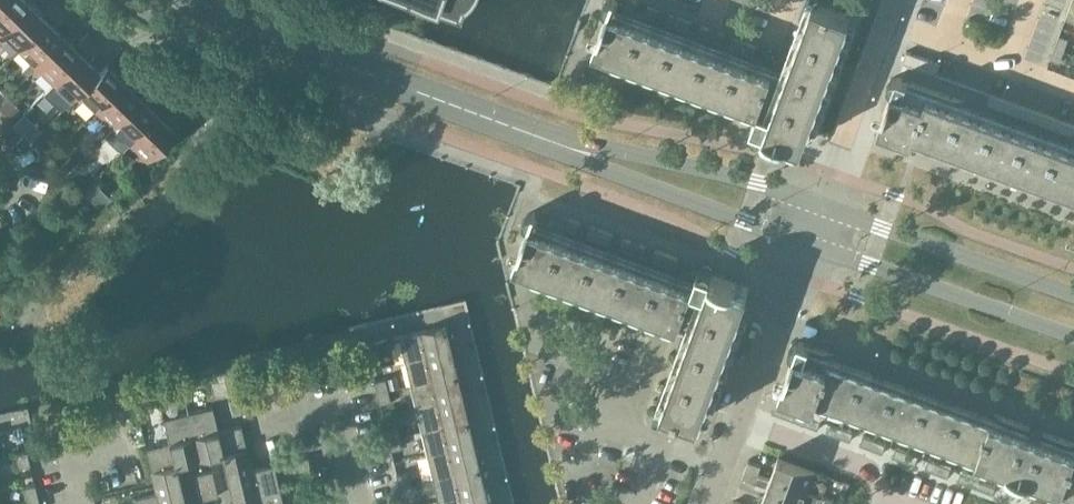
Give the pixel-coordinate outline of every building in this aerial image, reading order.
[(31,4),(27,0),(1,0),(0,1),(0,35),(31,4)] [(52,17),(61,7),(54,0),(53,0),(44,10),(52,17)] [(460,18),(467,0),(411,0),(460,18)] [(594,49),(758,110),(752,126),(754,127),(754,129),(754,131),(755,133),(757,134),(758,135),(760,135),(762,134),(764,133),(765,131),(803,145),(852,13),(818,0),(814,0),(785,77),(616,15),(619,9),(619,5),(617,2),(615,1),(615,0),(612,0),(609,0),(607,1),(606,2),(605,3),(604,5),(605,8),(606,11),(608,11),(594,49)] [(19,50),(48,20),(31,4),(0,35),(0,43),(2,44),(7,38),(19,50)] [(648,6),(645,16),(644,16),(656,21),(660,11),(648,6)] [(61,7),(52,17),(59,24),(69,14),(61,7)] [(666,24),(677,29),(681,19),(669,14),(666,24)] [(681,19),(677,29),(689,33),(692,23),(681,19)] [(25,67),(31,72),(65,37),(48,20),(19,50),(31,62),(25,67)] [(698,36),(710,41),(713,31),(702,26),(698,36)] [(713,31),(710,41),(721,45),(725,35),(713,31)] [(78,43),(86,50),(96,40),(88,33),(78,43)] [(1055,47),(1065,51),(1069,39),(1060,36),(1055,47)] [(42,72),(54,83),(82,54),(65,37),(31,72),(36,78),(42,72)] [(731,48),(742,53),(746,43),(734,38),(731,48)] [(96,40),(86,50),(93,57),(103,47),(96,40)] [(746,43),(742,53),(754,57),(757,47),(746,43)] [(1055,47),(1051,59),(1060,62),(1065,51),(1055,47)] [(903,63),(937,76),(941,64),(907,52),(903,63)] [(62,110),(72,99),(100,71),(82,54),(54,83),(44,93),(62,110)] [(121,70),(128,77),(138,67),(130,60),(121,70)] [(84,99),(95,110),(124,81),(107,64),(100,71),(72,99),(78,104),(84,99)] [(138,67),(128,77),(135,84),(145,74),(138,67)] [(879,128),(914,140),(916,134),(1073,191),(1073,149),(964,108),(966,102),(898,77),(897,79),(894,78),(893,79),(891,79),(889,82),(889,84),(889,86),(890,89),(893,90),(879,128)] [(102,128),(107,133),(142,97),(124,81),(95,110),(108,122),(102,128)] [(155,103),(163,110),(172,100),(165,93),(155,103)] [(1073,136),(1073,125),(991,95),(987,104),(1073,136)] [(118,132),(130,144),(159,114),(142,97),(107,133),(112,138),(118,132)] [(172,100),(163,110),(170,118),(180,108),(172,100)] [(159,114),(130,144),(142,155),(136,161),(142,166),(148,160),(176,131),(159,114)] [(529,226),(515,263),(692,329),(663,407),(701,421),(750,289),(712,275),(712,271),(711,269),(708,267),(704,267),(702,268),(701,271),(699,270),(693,286),(537,229),(539,220),(539,218),(537,216),(537,215),(535,215),(536,213),(534,212),(533,214),(531,214),(528,214),(526,216),(525,218),(526,223),(529,226)] [(566,228),(578,233),(581,223),(570,218),(566,228)] [(587,236),(599,241),(602,231),(591,226),(587,236)] [(602,231),(599,241),(610,245),(614,235),(602,231)] [(620,248),(631,253),(635,243),(623,238),(620,248)] [(635,243),(631,253),(643,257),(646,247),(635,243)] [(652,260),(664,265),(667,255),(656,250),(652,260)] [(667,255),(664,265),(675,269),(679,259),(667,255)] [(399,336),(405,361),(452,350),(446,325),(399,336)] [(365,345),(368,357),(380,354),(377,342),(365,345)] [(816,406),(818,399),(1073,493),(1073,443),(993,413),(991,420),(832,361),(835,355),(799,342),(799,344),(795,343),(792,346),(791,348),(790,349),(792,353),(794,355),(781,393),(816,406)] [(452,350),(405,361),(410,384),(457,373),(452,350)] [(416,408),(463,396),(457,373),(410,384),(416,408)] [(374,383),(379,405),(391,402),(386,380),(374,383)] [(422,431),(468,420),(463,396),(416,408),(422,431)] [(773,413),(818,429),(822,420),(811,417),(813,413),(778,400),(773,413)] [(188,413),(199,460),(222,455),(218,431),(213,407),(188,413)] [(164,419),(169,442),(177,465),(199,460),(188,413),(164,419)] [(667,414),(666,415),(663,423),(686,432),(690,422),(667,414)] [(427,454),(474,443),(468,420),(422,431),(427,454)] [(828,433),(839,437),(843,428),(831,424),(828,433)] [(218,431),(222,455),(227,476),(252,470),(241,425),(218,431)] [(386,429),(388,440),(400,437),(397,426),(386,429)] [(839,437),(851,441),(854,432),(843,428),(839,437)] [(860,445),(872,449),(875,440),(864,436),(860,445)] [(400,437),(388,440),(391,451),(402,448),(400,437)] [(875,440),(872,449),(883,453),(887,444),(875,440)] [(182,487),(177,465),(169,442),(146,448),(157,493),(182,487)] [(427,454),(433,478),(480,466),(474,443),(427,454)] [(893,457),(904,461),(908,452),(896,448),(893,457)] [(30,464),(27,452),(16,455),(19,467),(30,464)] [(904,461),(916,465),(919,456),(908,452),(904,461)] [(311,469),(308,457),(296,460),(299,472),(311,469)] [(779,458),(771,479),(809,493),(817,471),(779,458)] [(926,469),(937,473),(940,464),(929,460),(926,469)] [(746,469),(759,474),(762,466),(749,461),(746,469)] [(940,464),(937,473),(948,477),(952,468),(940,464)] [(274,465),(252,470),(227,476),(234,501),(280,490),(274,465)] [(438,501),(485,490),(480,466),(433,478),(438,501)] [(961,472),(958,481),(994,494),(997,487),(980,481),(982,476),(1009,486),(1012,479),(977,466),(973,476),(961,472)] [(759,474),(746,469),(743,478),(756,482),(759,474)] [(203,473),(206,486),(215,483),(212,471),(203,473)] [(206,486),(203,473),(193,475),(196,488),(206,486)] [(397,476),(399,487),(411,484),(409,473),(397,476)] [(764,499),(778,503),(805,503),(809,493),(771,479),(764,499)] [(206,486),(209,498),(218,496),(215,483),(206,486)] [(399,487),(402,498),(414,495),(411,484),(399,487)] [(1060,497),(1025,484),(1023,491),(1049,501),(1048,503),(1058,503),(1060,497)] [(24,489),(27,502),(39,499),(36,486),(24,489)] [(209,498),(206,486),(196,488),(199,501),(209,498)] [(157,493),(135,498),(136,503),(186,503),(182,487),(157,493)] [(234,501),(233,501),(234,503),(284,503),(280,490),(234,501)] [(485,490),(438,501),(439,503),(489,503),(485,490)] [(307,503),(319,503),(317,494),(305,497),(307,503)]
